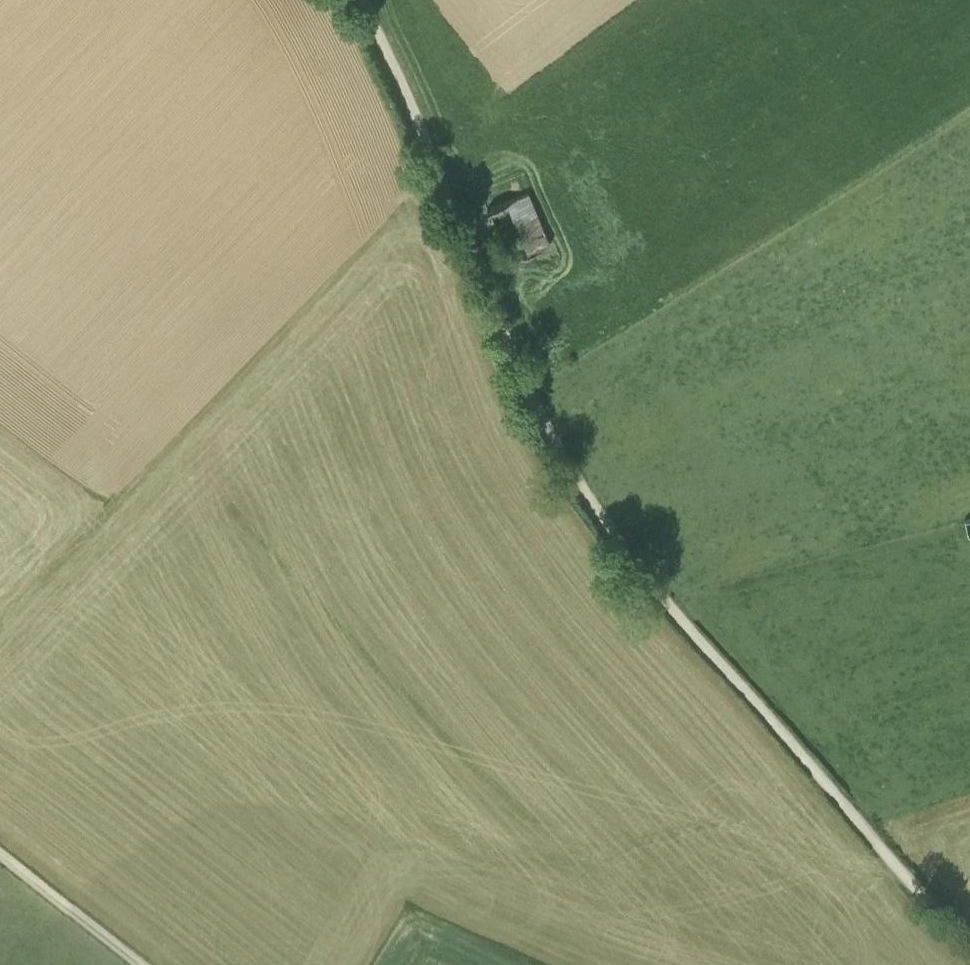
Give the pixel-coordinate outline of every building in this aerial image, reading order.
[(545,246),(525,194),(483,211),(504,263),(545,246)]
